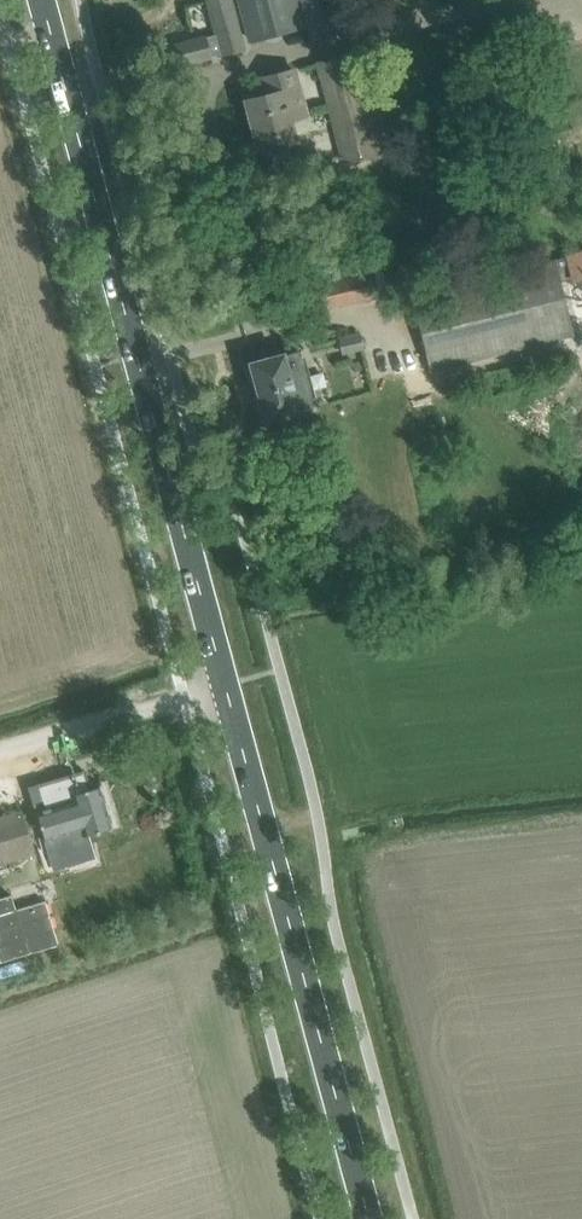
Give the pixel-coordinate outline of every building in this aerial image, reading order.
[(246,49),(233,0),(208,0),(217,34),(222,53),(222,56),(246,49)] [(248,44),(304,30),(297,0),(237,0),(248,44)] [(338,0),(300,0),(310,41),(347,32),(346,29),(338,0)] [(183,40),(160,46),(166,70),(189,64),(213,58),(212,56),(222,53),(217,34),(208,37),(207,34),(183,40)] [(316,63),(342,166),(389,154),(362,51),(316,63)] [(259,150),(283,144),(296,140),(290,119),(306,115),(294,69),(285,72),(262,78),(262,80),(272,77),(276,92),(246,99),(259,150)] [(555,260),(412,296),(431,370),(573,334),(555,260)] [(337,339),(341,356),(363,350),(359,333),(337,339)] [(264,421),(288,415),(299,412),(299,411),(313,407),(297,350),(284,354),(283,353),(249,362),(264,421)] [(43,808),(36,810),(45,841),(67,834),(72,850),(90,845),(87,834),(112,826),(100,785),(90,789),(84,770),(36,784),(43,808)] [(0,815),(0,863),(34,853),(21,809),(0,815)] [(0,899),(0,962),(58,945),(46,902),(17,910),(13,895),(0,899)]
